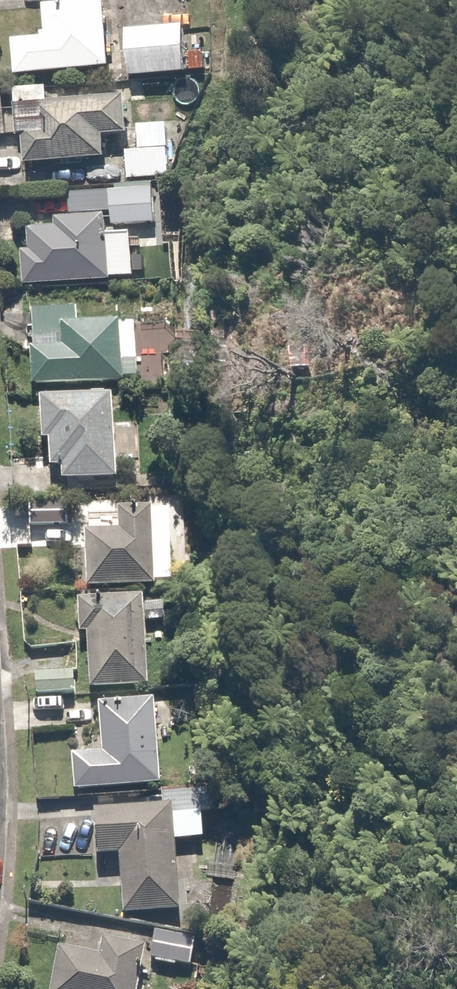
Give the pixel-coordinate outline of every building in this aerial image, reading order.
[(40,26),(4,30),(8,72),(117,62),(112,0),(38,0),(40,26)] [(121,73),(214,72),(214,50),(192,50),(191,22),(121,23),(121,73)] [(45,79),(8,83),(17,164),(126,152),(119,89),(47,97),(45,79)] [(138,150),(126,152),(129,178),(180,172),(175,119),(135,124),(138,150)] [(14,219),(20,279),(128,269),(124,228),(159,225),(155,181),(55,190),(58,215),(14,219)] [(21,329),(24,381),(118,376),(114,308),(57,311),(58,327),(21,329)] [(34,392),(38,461),(56,460),(57,478),(112,474),(107,387),(34,392)] [(66,495),(23,498),(25,526),(68,524),(66,495)] [(118,520),(77,521),(78,584),(149,582),(147,505),(117,505),(118,520)] [(139,591),(76,595),(80,685),(144,682),(139,591)] [(74,666),(28,670),(31,696),(77,691),(74,666)] [(66,752),(69,788),(155,782),(149,692),(92,696),(95,750),(66,752)] [(200,803),(169,804),(169,819),(170,839),(201,838),(200,803)] [(169,819),(84,822),(85,852),(112,851),(114,912),(173,910),(170,839),(169,819)] [(34,988),(152,988),(156,965),(134,961),(139,936),(98,929),(94,948),(43,940),(34,988)]
